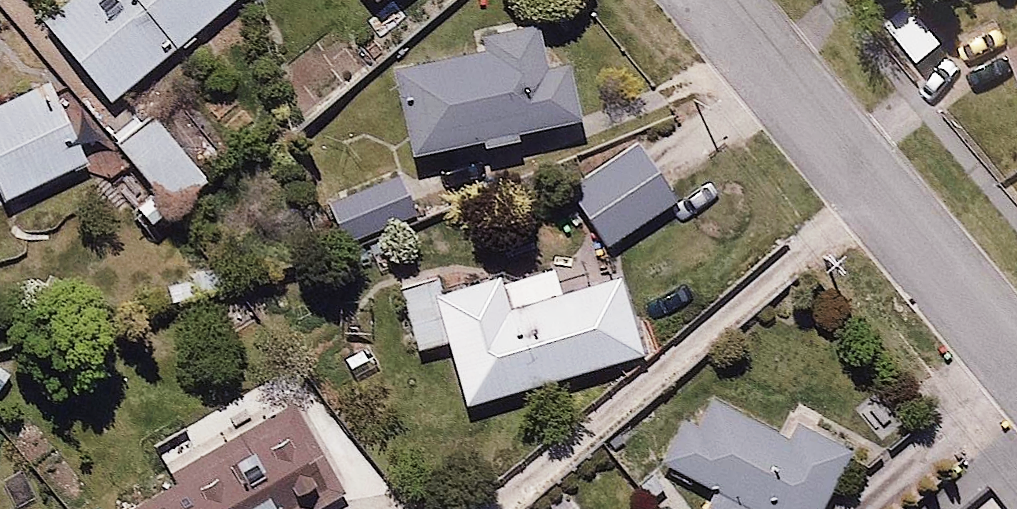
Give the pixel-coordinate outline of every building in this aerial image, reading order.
[(46,25),(112,104),(236,0),(75,0),(46,25)] [(481,157),(529,148),(526,134),(582,123),(571,61),(548,65),(541,27),(479,37),(481,53),(394,74),(411,156),(479,143),(481,157)] [(86,173),(39,74),(0,93),(0,214),(86,173)] [(116,143),(169,207),(202,177),(149,115),(116,143)] [(687,197),(642,134),(569,185),(613,248),(687,197)] [(425,206),(412,173),(333,206),(346,238),(425,206)] [(643,356),(620,282),(560,292),(553,268),(436,296),(433,281),(399,288),(414,349),(449,343),(466,406),(643,356)] [(848,452),(696,384),(662,462),(709,483),(698,508),(823,508),(848,452)] [(289,412),(168,477),(174,489),(135,508),(326,508),(338,502),(289,412)] [(570,497),(557,508),(581,508),(570,497)]
